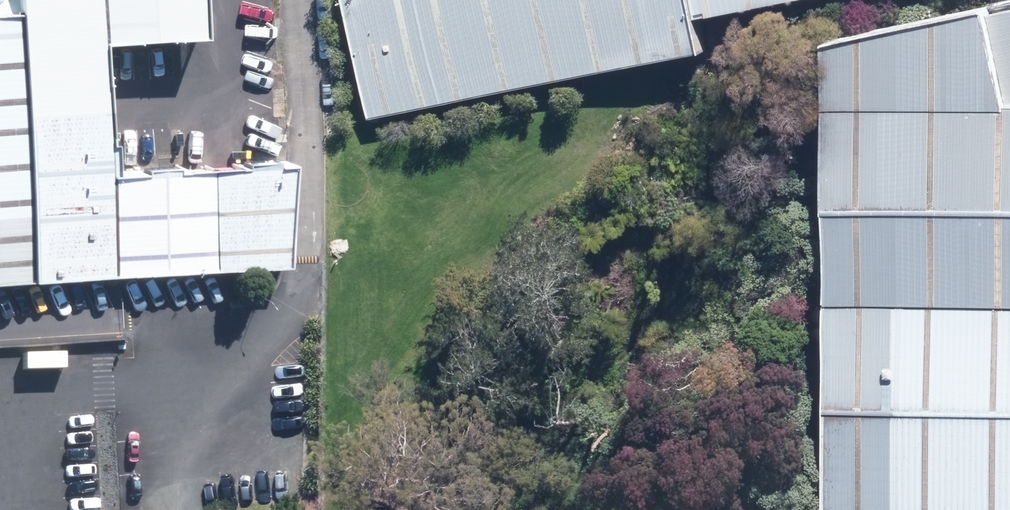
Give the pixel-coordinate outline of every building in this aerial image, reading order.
[(33,288),(120,282),(114,189),(106,54),(102,0),(15,0),(16,13),(33,288)] [(106,54),(206,48),(203,0),(102,0),(106,54)] [(378,125),(704,59),(692,0),(352,0),(378,125)] [(697,24),(817,0),(692,0),(697,24)] [(978,19),(999,109),(1009,109),(1009,12),(978,19)] [(0,14),(0,290),(33,288),(16,13),(0,14)] [(821,311),(1009,315),(1009,109),(999,109),(994,84),(984,43),(978,19),(977,15),(819,51),(821,311)] [(114,189),(120,282),(285,274),(292,178),(114,189)] [(821,311),(818,509),(1009,509),(1009,315),(821,311)]
